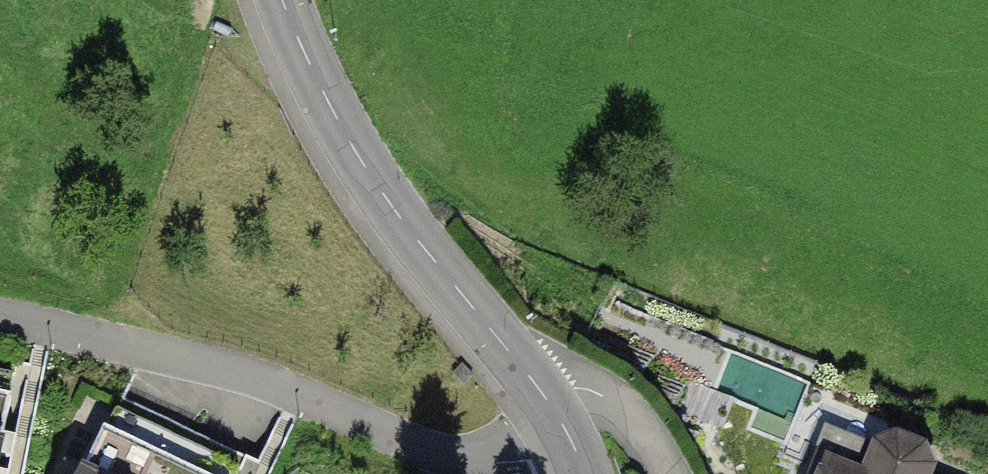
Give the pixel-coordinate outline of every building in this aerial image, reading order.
[(0,396),(0,473),(18,473),(32,402),(0,396)] [(104,429),(82,473),(197,473),(104,429)] [(896,441),(877,450),(867,473),(978,473),(896,441)] [(831,464),(827,473),(856,473),(831,464)]
